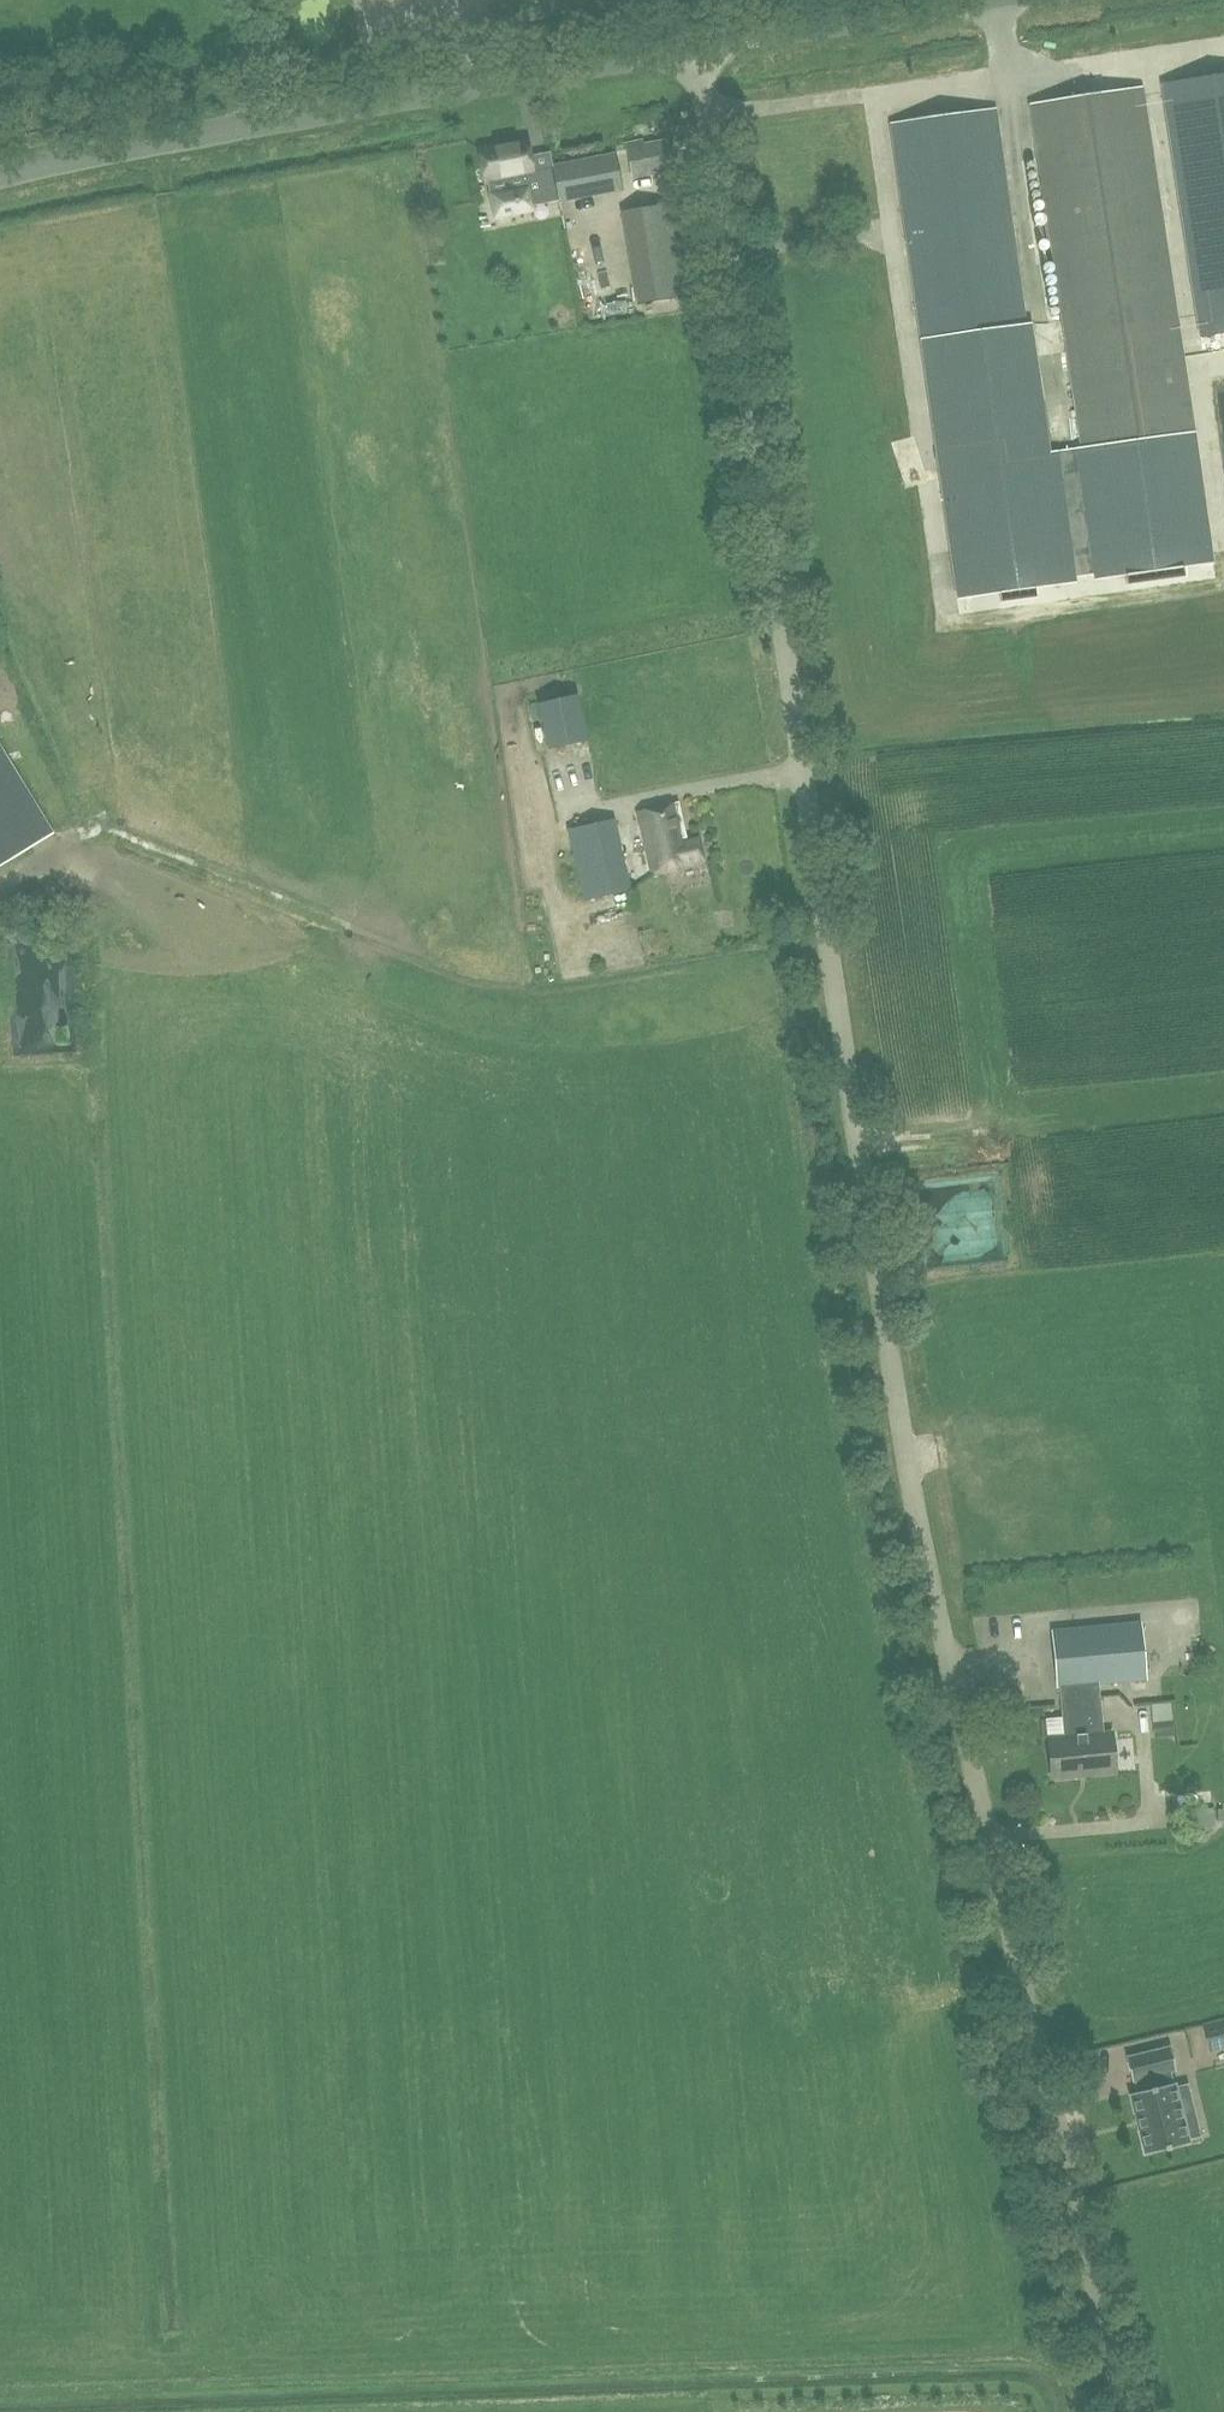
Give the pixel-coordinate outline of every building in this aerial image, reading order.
[(1162,84),(1201,336),(1223,332),(1223,74),(1162,84)] [(1196,434),(1142,87),(1029,105),(1083,451),(1196,434)] [(1026,326),(995,109),(890,124),(958,593),(999,587),(1003,609),(1038,604),(1035,582),(1126,569),(1129,591),(1187,582),(1184,560),(1214,556),(1196,434),(1083,451),(1050,456),(1031,326),(1026,326)] [(669,163),(664,135),(624,143),(630,171),(669,163)] [(526,140),(480,149),(493,217),(530,210),(528,199),(558,193),(553,166),(532,171),(526,140)] [(587,160),(553,166),(558,193),(560,200),(593,194),(587,160)] [(673,226),(633,233),(644,301),(685,294),(673,226)] [(926,436),(901,441),(910,488),(936,483),(926,436)] [(539,706),(550,751),(588,742),(577,696),(539,706)] [(0,748),(0,863),(51,832),(0,748)] [(640,811),(651,871),(703,861),(699,840),(687,842),(680,803),(640,811)] [(568,831),(585,902),(631,891),(615,820),(568,831)] [(1062,1738),(1048,1739),(1052,1779),(1115,1773),(1111,1733),(1102,1734),(1098,1685),(1146,1680),(1140,1622),(1051,1631),(1062,1738)] [(1159,1720),(1178,1716),(1174,1699),(1156,1703),(1159,1720)] [(1177,2095),(1174,2082),(1165,2084),(1162,2073),(1176,2070),(1170,2046),(1126,2057),(1132,2080),(1136,2079),(1139,2091),(1130,2093),(1145,2154),(1189,2143),(1183,2118),(1194,2115),(1189,2092),(1177,2095)]
